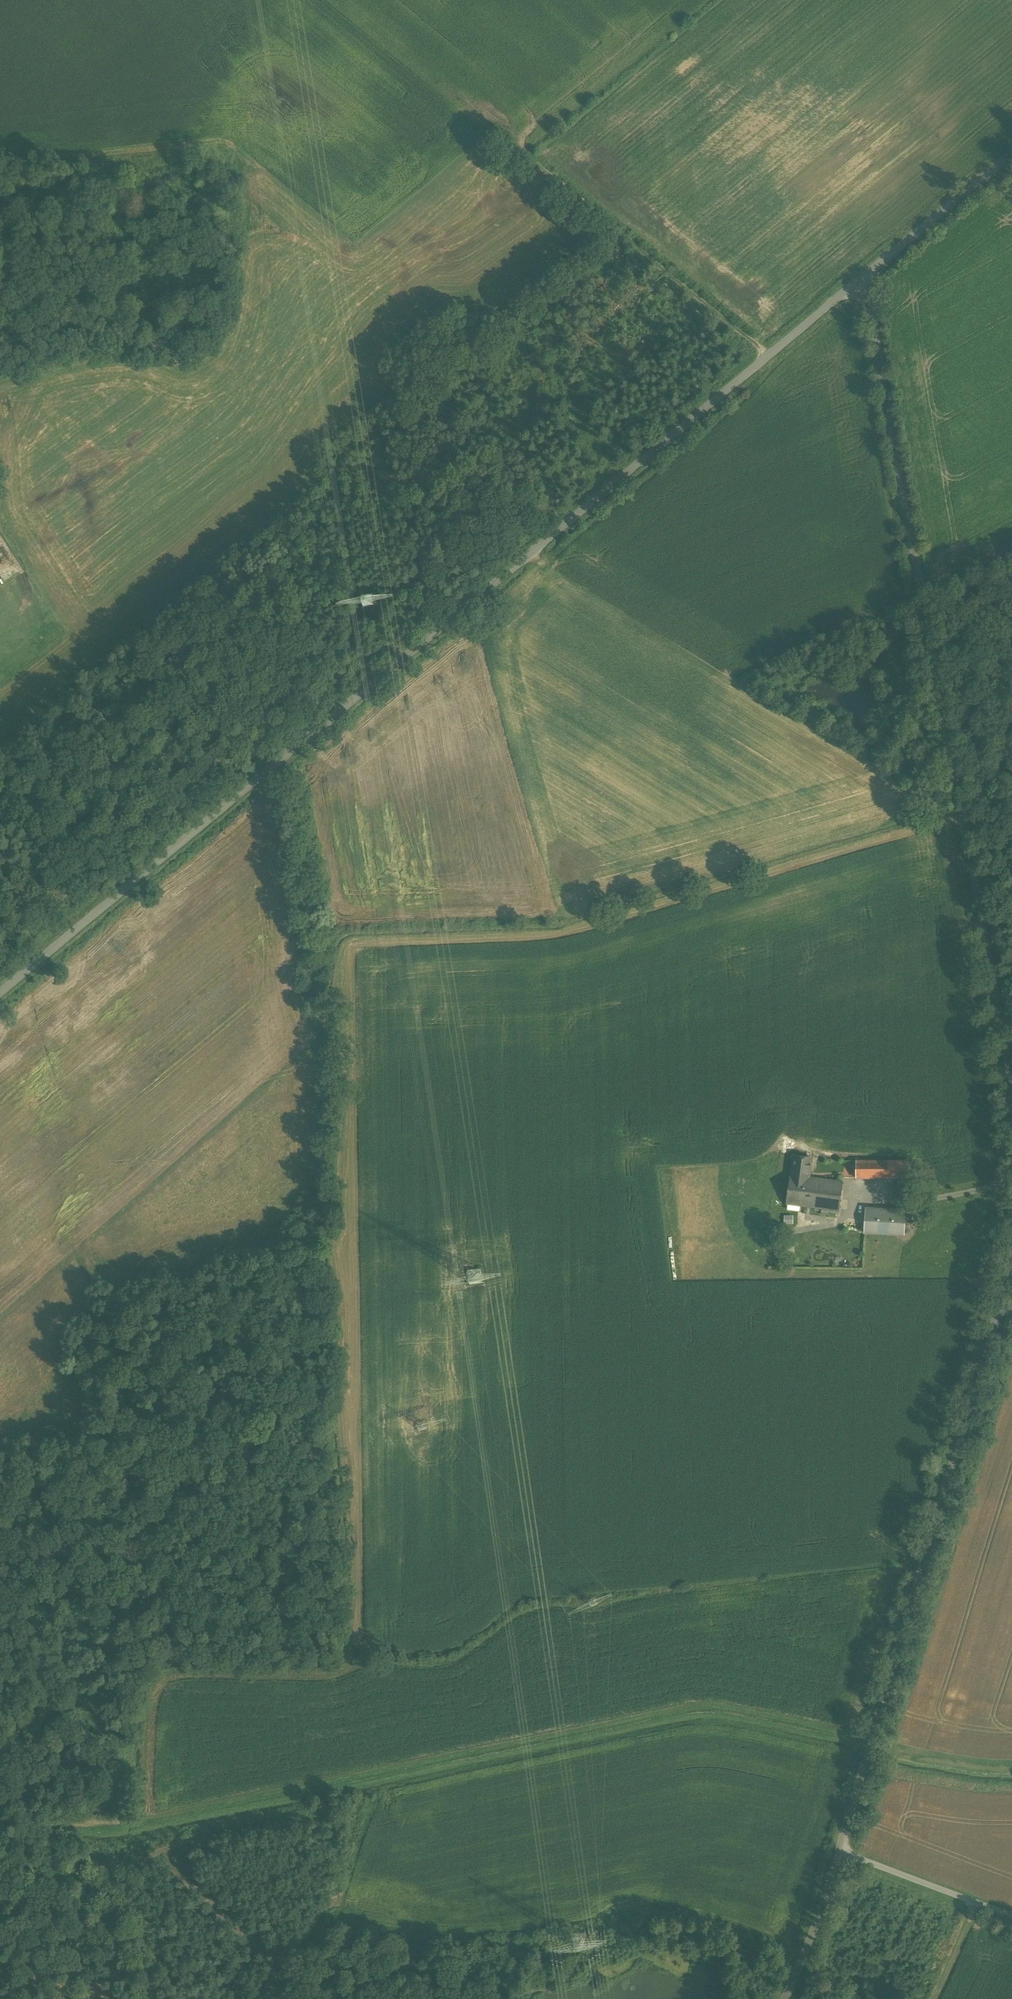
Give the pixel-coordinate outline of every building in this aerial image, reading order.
[(809,1160),(791,1157),(783,1204),(836,1212),(841,1181),(807,1176),(809,1160)] [(908,1161),(856,1161),(856,1177),(908,1178),(908,1161)] [(906,1211),(865,1208),(864,1233),(904,1235),(906,1211)] [(783,1216),(784,1224),(793,1224),(792,1216),(783,1216)]
